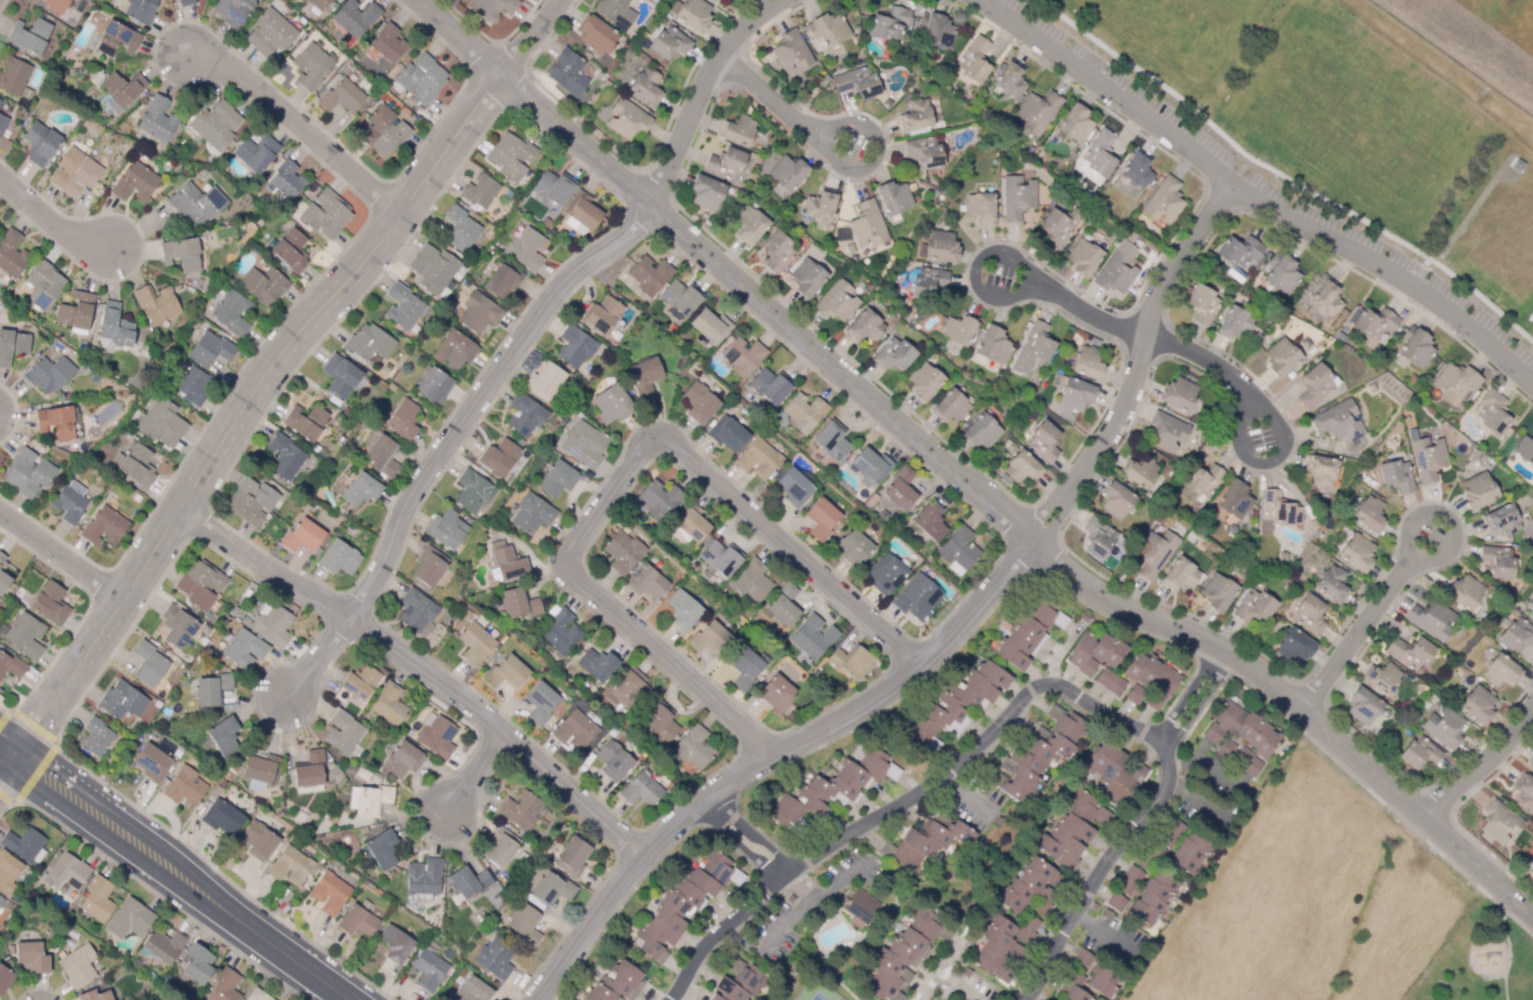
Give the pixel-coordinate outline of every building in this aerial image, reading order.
[(43,4),(46,0),(71,0),(60,16),(43,4)] [(130,5),(128,0),(160,0),(153,13),(156,15),(149,28),(124,15),(130,5)] [(181,8),(179,0),(196,0),(197,4),(181,8)] [(211,5),(215,0),(256,0),(257,5),(234,30),(220,17),(222,15),(211,5)] [(313,6),(306,0),(333,0),(321,14),(320,13),(317,17),(310,11),(313,6)] [(345,3),(348,0),(353,0),(359,5),(355,9),(361,13),(371,1),(384,12),(371,26),(369,25),(356,41),(332,19),(345,3)] [(470,8),(476,0),(518,0),(521,2),(512,16),(501,8),(497,14),(500,16),(493,26),(486,21),(487,20),(470,8)] [(595,6),(599,0),(601,0),(632,0),(628,5),(628,8),(638,15),(625,33),(594,10),(596,7),(595,6)] [(685,4),(688,0),(701,0),(712,8),(707,14),(711,17),(709,20),(711,22),(709,24),(710,25),(703,34),(702,33),(700,36),(674,17),(684,3),(685,4)] [(267,60),(255,50),(256,49),(245,40),(256,27),(259,30),(260,29),(254,24),(269,6),(300,33),(285,51),(279,46),(267,60)] [(889,41),(869,36),(873,15),(883,17),(883,13),(889,14),(890,6),(912,10),(908,27),(902,26),(900,39),(890,37),(889,41)] [(826,49),(819,37),(814,40),(806,25),(826,13),(828,17),(832,15),(833,17),(839,13),(852,34),(826,49)] [(950,51),(921,45),(924,30),(920,29),(923,13),(929,15),(929,14),(946,17),(945,20),(949,21),(948,25),(955,27),(950,51)] [(600,58),(584,45),(585,43),(581,39),(585,33),(580,28),(590,15),(621,38),(608,55),(604,52),(600,58)] [(39,57),(6,40),(17,20),(24,23),(21,29),(27,32),(28,28),(31,30),(37,18),(53,26),(45,42),(46,43),(39,57)] [(112,58),(96,50),(100,41),(103,34),(102,33),(109,19),(142,36),(132,56),(125,53),(128,47),(120,43),(112,58)] [(392,65),(371,46),(379,37),(377,35),(389,22),(400,32),(395,37),(399,42),(402,39),(409,46),(392,65)] [(669,62),(648,47),(660,30),(664,32),(669,25),(694,43),(684,56),(679,52),(676,56),(674,54),(669,62)] [(784,74),(771,49),(780,45),(776,37),(796,27),(814,63),(798,71),(793,62),(789,64),(792,70),(784,74)] [(634,42),(628,38),(632,32),(638,36),(634,42)] [(979,85),(962,73),(964,70),(957,65),(978,35),(991,44),(983,57),(988,60),(986,63),(992,67),(979,85)] [(820,54),(814,43),(820,40),(826,51),(820,54)] [(311,94),(295,80),(301,74),(304,77),(309,72),(304,67),(301,71),(291,62),(296,57),(297,57),(311,41),(335,63),(322,79),(323,80),(311,94)] [(576,99),(546,75),(557,61),(555,60),(565,47),(586,64),(580,71),(581,74),(590,81),(576,99)] [(425,107),(413,96),(414,94),(410,91),(408,93),(394,80),(409,63),(414,68),(415,66),(413,64),(424,52),(435,62),(434,62),(448,75),(446,78),(448,81),(425,107)] [(3,90),(0,88),(0,73),(3,74),(6,67),(2,65),(3,62),(6,54),(14,57),(14,59),(33,67),(24,88),(34,92),(30,101),(13,94),(8,95),(4,93),(3,90)] [(1015,100),(993,83),(1012,59),(1024,68),(1019,75),(1023,78),(1022,80),(1028,85),(1021,95),(1020,94),(1015,100)] [(860,101),(857,94),(855,94),(853,88),(838,93),(833,77),(867,65),(870,74),(874,73),(881,93),(860,101)] [(655,107),(629,89),(640,73),(642,74),(646,68),(651,71),(652,70),(662,77),(660,79),(661,80),(658,84),(659,84),(657,88),(664,93),(655,107)] [(117,114),(106,102),(111,97),(106,92),(107,91),(100,84),(114,72),(120,79),(121,78),(126,84),(138,73),(149,85),(117,114)] [(352,115),(338,103),(328,113),(316,103),(329,89),(331,92),(345,77),(368,97),(352,115)] [(1038,137),(1023,126),(1028,119),(1024,116),(1022,120),(1014,115),(1030,92),(1040,100),(1042,97),(1044,99),(1050,91),(1064,100),(1038,137)] [(166,145),(137,128),(148,110),(146,109),(156,93),(170,102),(162,115),(168,118),(170,114),(180,121),(166,145)] [(628,141),(606,125),(611,118),(614,120),(616,116),(611,111),(621,96),(654,120),(644,133),(641,131),(638,135),(635,134),(631,139),(630,138),(628,141)] [(219,153),(188,126),(204,108),(209,113),(222,99),(244,119),(232,132),(230,129),(229,131),(234,136),(219,153)] [(905,131),(905,130),(904,130),(901,118),(902,117),(902,115),(909,114),(908,110),(910,109),(908,101),(920,99),(920,100),(928,99),(933,126),(905,131)] [(1080,145),(1071,138),(1070,139),(1056,128),(1075,102),(1088,112),(1084,117),(1095,124),(1080,145)] [(385,159),(371,147),(359,137),(369,124),(372,127),(373,125),(368,121),(382,104),(397,116),(391,124),(395,127),(401,120),(413,130),(398,149),(395,147),(385,159)] [(1,138),(0,138),(0,114),(10,119),(1,138)] [(747,148),(721,138),(728,122),(735,125),(740,114),(751,118),(750,120),(756,123),(754,129),(754,130),(747,148)] [(42,169),(27,159),(30,155),(26,153),(31,146),(32,146),(33,144),(23,138),(35,121),(49,131),(49,130),(63,139),(42,169)] [(1095,181),(1078,169),(1085,159),(1083,158),(1103,128),(1117,137),(1109,148),(1112,151),(1110,153),(1118,158),(1104,179),(1099,175),(1095,181)] [(516,185),(498,172),(502,166),(500,165),(499,167),(486,158),(505,130),(519,140),(520,137),(539,151),(530,165),(523,160),(520,164),(527,169),(516,185)] [(257,175),(233,153),(247,138),(255,146),(266,134),(282,149),(257,175)] [(921,169),(920,160),(914,161),(913,157),(907,158),(904,142),(934,137),(936,145),(939,144),(944,165),(921,169)] [(160,153),(154,149),(157,144),(163,148),(160,153)] [(74,200),(62,191),(63,191),(50,182),(60,168),(63,171),(64,169),(58,165),(71,146),(97,164),(105,153),(111,157),(103,169),(104,170),(91,189),(85,184),(74,200)] [(732,181),(704,170),(710,155),(721,159),(726,146),(747,155),(739,174),(735,173),(732,181)] [(1142,191),(1120,174),(1139,149),(1151,159),(1146,166),(1149,169),(1148,170),(1155,176),(1148,186),(1147,185),(1142,191)] [(789,194),(768,175),(784,155),(790,161),(794,158),(796,160),(797,158),(810,170),(789,194)] [(291,202),(269,182),(277,173),(275,171),(287,158),(298,168),(293,174),(298,178),(300,175),(308,182),(291,202)] [(145,204),(142,201),(141,202),(138,199),(135,196),(138,192),(133,189),(124,201),(110,192),(121,176),(123,178),(125,175),(124,171),(127,167),(131,166),(135,161),(161,179),(149,197),(149,198),(145,204)] [(560,209),(544,197),(543,199),(536,193),(537,192),(532,189),(545,170),(556,178),(562,172),(578,184),(560,209)] [(485,210),(475,203),(474,205),(459,195),(468,183),(474,187),(477,183),(475,181),(481,172),(502,186),(485,210)] [(715,213),(691,203),(694,195),(692,194),(693,191),(690,189),(697,174),(727,186),(720,202),(719,201),(715,213)] [(1169,227),(1162,221),(1165,217),(1161,214),(1156,222),(1141,211),(1167,174),(1181,184),(1176,191),(1180,195),(1178,199),(1186,204),(1169,227)] [(1005,222),(1004,177),(1023,177),(1023,186),(1026,185),(1026,181),(1036,181),(1036,208),(1025,208),(1025,211),(1021,211),(1021,222),(1005,222)] [(200,229),(186,214),(188,212),(185,209),(179,215),(166,201),(189,180),(203,196),(214,186),(229,203),(200,229)] [(887,217),(875,188),(890,182),(893,185),(896,184),(898,186),(905,183),(914,205),(903,210),(903,211),(887,217)] [(332,241),(320,231),(323,228),(321,226),(316,232),(298,218),(311,202),(318,209),(322,205),(315,199),(326,187),(347,204),(344,207),(354,215),(341,229),(342,230),(332,241)] [(590,232),(563,211),(580,189),(593,199),(591,202),(604,213),(590,232)] [(831,223),(811,218),(811,217),(804,215),(806,208),(804,208),(807,196),(814,198),(815,196),(819,197),(820,191),(837,195),(831,223)] [(994,226),(977,226),(977,216),(973,216),(967,216),(967,214),(964,214),(964,203),(966,203),(967,196),(974,196),(974,194),(994,194),(994,219),(994,226)] [(858,248),(848,222),(858,218),(857,215),(861,214),(858,205),(873,198),(889,240),(872,247),(869,237),(865,239),(866,245),(858,248)] [(463,255),(446,242),(451,235),(448,233),(455,224),(444,216),(454,203),(468,213),(466,216),(483,228),(463,255)] [(749,247),(736,236),(743,228),(740,226),(741,224),(735,219),(742,211),(744,212),(748,206),(754,211),(755,210),(770,223),(749,247)] [(1057,254),(1044,244),(1047,239),(1044,237),(1046,234),(1038,228),(1052,208),(1062,215),(1063,213),(1068,212),(1070,213),(1074,208),(1084,215),(1057,254)] [(238,233),(236,226),(243,225),(245,231),(238,233)] [(534,273),(504,252),(514,237),(518,239),(527,226),(548,241),(540,251),(537,248),(534,252),(544,259),(534,273)] [(15,280),(0,269),(0,246),(1,245),(0,244),(0,242),(10,227),(24,237),(14,250),(20,254),(22,250),(32,257),(15,280)] [(297,276),(270,251),(281,239),(282,239),(293,227),(308,240),(300,249),(308,257),(305,260),(309,263),(297,276)] [(845,253),(853,252),(851,227),(834,228),(835,242),(845,242),(845,253)] [(777,275),(765,265),(770,258),(764,253),(767,249),(763,245),(777,230),(793,244),(790,247),(796,253),(777,275)] [(956,263),(925,258),(927,242),(928,242),(930,230),(954,234),(953,242),(957,243),(957,247),(959,247),(959,250),(958,261),(956,261),(956,263)] [(1242,269),(1235,264),(1233,267),(1216,254),(1229,236),(1241,244),(1247,235),(1265,248),(1255,261),(1251,258),(1242,269)] [(182,275),(180,261),(178,261),(178,258),(171,259),(172,265),(164,266),(160,244),(203,236),(205,251),(198,253),(201,271),(182,275)] [(1086,280),(1072,270),(1076,265),(1066,258),(1080,238),(1091,245),(1104,254),(1086,280)] [(1124,294),(1115,288),(1113,290),(1109,287),(1106,291),(1093,281),(1123,239),(1138,249),(1126,268),(1129,270),(1132,266),(1140,271),(1124,294)] [(438,297),(419,283),(423,277),(408,267),(425,243),(440,254),(443,250),(462,264),(438,297)] [(1287,296),(1277,289),(1277,290),(1263,280),(1272,268),(1267,265),(1277,252),(1281,255),(1282,254),(1296,264),(1295,266),(1297,268),(1295,271),(1302,277),(1287,296)] [(651,299),(637,287),(639,284),(627,274),(644,254),(657,265),(662,259),(675,271),(651,299)] [(807,300),(795,289),(798,285),(795,283),(796,281),(790,276),(806,257),(815,266),(816,265),(828,276),(807,300)] [(44,312),(27,300),(34,291),(33,287),(25,281),(41,258),(53,267),(52,268),(57,271),(56,273),(67,281),(44,312)] [(502,301),(482,287),(503,259),(525,275),(515,289),(512,287),(502,301)] [(267,309),(238,283),(252,267),(262,277),(272,266),(292,285),(282,296),(281,294),(267,309)] [(932,301),(910,297),(914,275),(918,276),(919,267),(949,272),(947,288),(939,287),(938,293),(934,293),(932,301)] [(1332,318),(1309,302),(1318,289),(1314,286),(1323,274),(1341,287),(1335,295),(1339,298),(1337,300),(1342,303),(1332,318)] [(843,324),(835,317),(833,319),(828,316),(826,319),(814,308),(840,278),(854,290),(847,297),(850,300),(853,296),(861,303),(843,324)] [(686,319),(672,307),(671,308),(663,302),(664,300),(659,296),(674,279),(686,288),(690,283),(705,296),(686,319)] [(408,333),(389,320),(384,316),(391,306),(396,309),(399,304),(385,294),(395,280),(412,292),(411,294),(427,306),(408,333)] [(1208,327),(1193,320),(1196,313),(1191,310),(1192,306),(1186,303),(1197,283),(1215,293),(1213,297),(1221,301),(1208,327)] [(152,326),(149,320),(146,319),(144,314),(145,310),(143,308),(141,309),(133,292),(147,285),(154,299),(160,296),(158,292),(170,286),(173,294),(181,312),(152,326)] [(242,339),(227,329),(228,327),(210,315),(229,288),(253,305),(247,314),(242,311),(238,316),(252,326),(242,339)] [(902,304),(896,294),(903,289),(910,299),(902,304)] [(87,336),(71,333),(72,327),(55,323),(59,304),(73,307),(73,306),(76,306),(77,300),(71,299),(73,290),(96,295),(87,336)] [(480,334),(459,320),(459,319),(453,315),(463,301),(465,302),(473,290),(505,311),(495,327),(488,322),(480,334)] [(604,336),(580,319),(591,303),(598,307),(607,295),(626,308),(622,313),(623,314),(617,323),(615,321),(604,336)] [(131,348),(122,346),(120,348),(114,346),(111,343),(111,340),(98,338),(105,301),(121,304),(118,319),(126,321),(126,322),(135,324),(133,332),(135,332),(131,348)] [(1231,340),(1217,333),(1230,305),(1249,313),(1248,315),(1255,318),(1252,325),(1253,325),(1248,336),(1245,335),(1245,336),(1235,331),(1231,340)] [(715,347),(689,324),(705,306),(718,318),(722,315),(734,326),(715,347)] [(875,343),(868,337),(868,338),(863,334),(857,342),(846,332),(866,307),(881,320),(880,322),(886,327),(882,332),(883,333),(875,343)] [(1378,341),(1370,335),(1368,338),(1351,326),(1364,308),(1370,312),(1372,310),(1378,314),(1383,307),(1401,320),(1391,333),(1386,330),(1378,341)] [(965,348),(947,340),(948,338),(941,335),(944,328),(943,328),(948,317),(955,321),(956,319),(959,320),(961,316),(962,317),(965,312),(979,319),(965,348)] [(1046,364),(1035,358),(1027,376),(1010,369),(1021,346),(1035,319),(1050,326),(1045,335),(1052,338),(1050,341),(1056,344),(1046,364)] [(367,362),(344,346),(352,335),(354,336),(364,323),(369,327),(371,324),(398,343),(385,360),(377,353),(372,354),(367,362)] [(576,370),(556,356),(562,346),(566,348),(569,344),(559,337),(568,323),(599,345),(589,360),(585,357),(576,370)] [(1000,365),(989,359),(989,360),(974,353),(988,324),(1004,332),(1002,335),(1006,337),(1005,340),(1011,343),(1000,365)] [(1421,370),(1397,353),(1406,341),(1401,338),(1411,325),(1430,338),(1429,340),(1432,343),(1429,347),(1435,351),(1421,370)] [(456,374),(445,366),(448,362),(434,352),(452,328),(480,348),(468,365),(464,362),(456,374)] [(11,369),(0,368),(0,330),(14,331),(14,333),(32,335),(30,354),(20,353),(20,354),(12,353),(11,369)] [(205,369),(187,356),(206,330),(220,339),(221,336),(238,349),(229,363),(218,355),(214,360),(213,358),(205,369)] [(744,380),(730,368),(733,365),(721,354),(737,336),(746,343),(743,347),(747,351),(755,341),(768,352),(744,380)] [(902,371),(895,364),(892,368),(888,365),(884,370),(872,360),(892,336),(898,342),(901,339),(917,353),(902,371)] [(1279,379),(1268,367),(1270,365),(1267,361),(1270,359),(1265,353),(1283,337),(1291,346),(1302,358),(1279,379)] [(1102,381),(1072,371),(1079,352),(1081,352),(1083,346),(1089,348),(1090,347),(1101,350),(1099,358),(1100,359),(1099,364),(1107,367),(1102,381)] [(330,391),(327,389),(334,379),(321,370),(334,353),(364,374),(362,377),(368,381),(361,391),(354,386),(351,391),(344,401),(330,391)] [(45,393),(40,388),(39,389),(35,385),(34,387),(23,377),(43,356),(51,364),(54,364),(62,355),(77,370),(56,393),(55,394),(54,393),(52,391),(50,393),(48,395),(45,393)] [(635,389),(632,384),(635,382),(629,368),(655,357),(664,378),(650,384),(652,389),(655,394),(639,401),(635,389)] [(910,387),(912,384),(907,379),(923,361),(932,369),(933,368),(945,379),(937,387),(924,403),(911,392),(913,390),(910,387)] [(528,390),(523,387),(533,373),(538,376),(548,362),(566,374),(555,390),(549,398),(550,398),(546,403),(528,390)] [(1306,385),(1300,378),(1319,362),(1333,378),(1330,381),(1333,385),(1335,387),(1307,412),(1297,400),(1307,390),(1305,387),(1306,385)] [(1432,384),(1448,363),(1456,369),(1459,366),(1463,369),(1465,366),(1483,380),(1480,384),(1474,392),(1469,388),(1454,408),(1439,396),(1445,389),(1442,387),(1438,390),(1431,385),(1432,384)] [(181,392),(176,389),(176,388),(170,384),(177,374),(183,378),(192,365),(214,379),(207,389),(204,387),(202,389),(207,392),(209,394),(199,408),(184,398),(186,396),(181,392)] [(419,391),(416,388),(432,366),(455,382),(450,391),(443,400),(444,400),(438,409),(427,401),(429,399),(420,394),(421,392),(419,391)] [(753,388),(749,385),(764,368),(775,378),(780,372),(794,384),(791,388),(775,406),(761,395),(760,397),(752,390),(753,388)] [(1412,384),(1408,380),(1413,374),(1419,379),(1415,384),(1414,385),(1412,384)] [(1064,386),(1068,376),(1093,386),(1097,388),(1091,404),(1089,404),(1088,407),(1084,405),(1081,413),(1058,404),(1062,393),(1061,392),(1064,386)] [(1164,386),(1165,384),(1168,385),(1170,381),(1173,383),(1176,377),(1195,386),(1199,387),(1193,399),(1194,399),(1187,414),(1158,399),(1164,386)] [(689,389),(696,381),(700,385),(701,384),(706,389),(708,391),(708,392),(720,404),(700,426),(686,413),(690,408),(680,398),(689,389)] [(605,389),(615,382),(620,389),(632,406),(629,408),(633,413),(619,423),(616,418),(606,425),(604,423),(603,423),(598,415),(600,413),(591,400),(605,389)] [(1373,384),(1374,383),(1375,384),(1378,390),(1372,393),(1368,387),(1373,384)] [(962,422),(954,417),(953,418),(949,415),(943,422),(931,412),(951,388),(967,401),(966,402),(972,407),(968,412),(969,413),(962,422)] [(1497,437),(1481,425),(1483,422),(1476,416),(1484,404),(1480,401),(1490,388),(1507,401),(1503,406),(1506,409),(1505,411),(1512,417),(1510,419),(1511,420),(1497,437)] [(526,439),(506,424),(516,411),(509,406),(519,391),(549,414),(539,428),(536,426),(526,439)] [(805,437),(791,424),(794,421),(782,410),(799,392),(807,400),(804,403),(808,407),(817,397),(830,409),(805,437)] [(172,449),(158,439),(161,436),(159,435),(154,441),(136,428),(160,395),(179,408),(174,415),(189,426),(181,438),(180,437),(172,449)] [(409,442),(385,425),(405,397),(420,408),(413,417),(415,419),(412,424),(418,429),(409,442)] [(1336,441),(1335,438),(1334,438),(1332,433),(1328,435),(1325,430),(1317,434),(1309,419),(1349,398),(1358,414),(1350,418),(1352,422),(1357,421),(1361,428),(1336,441)] [(312,444),(282,423),(295,404),(303,410),(300,414),(304,417),(305,415),(307,416),(315,404),(330,415),(320,429),(322,430),(312,444)] [(57,442),(56,429),(53,429),(52,426),(46,427),(47,433),(39,434),(36,411),(72,406),(74,422),(73,422),(75,440),(57,442)] [(1175,455),(1149,443),(1152,437),(1151,436),(1153,433),(1151,432),(1153,426),(1149,424),(1156,410),(1191,428),(1183,444),(1175,440),(1174,443),(1178,448),(1175,455)] [(986,451),(980,445),(977,447),(974,445),(973,447),(961,436),(982,411),(995,423),(994,424),(1003,432),(986,451)] [(734,454),(721,443),(719,445),(707,434),(724,414),(749,435),(734,454)] [(837,463),(834,459),(832,461),(825,454),(825,453),(812,440),(832,418),(846,431),(841,436),(852,447),(837,463)] [(1050,465),(1027,445),(1033,438),(1030,436),(1044,419),(1060,434),(1052,443),(1061,451),(1050,465)] [(593,472),(559,448),(566,438),(565,438),(571,428),(573,429),(579,420),(610,441),(600,455),(603,457),(593,472)] [(289,483),(271,470),(270,470),(266,467),(273,457),(276,460),(280,453),(275,449),(272,453),(265,449),(278,431),(293,442),(291,444),(308,456),(289,483)] [(390,481),(369,465),(372,462),(364,456),(381,433),(398,445),(389,458),(400,467),(390,481)] [(1531,438),(1532,440),(1532,467),(1519,456),(1519,455),(1513,451),(1517,446),(1516,445),(1523,435),(1530,440),(1531,438)] [(764,483),(752,472),(758,465),(755,462),(746,474),(734,464),(758,437),(776,453),(777,452),(784,459),(781,462),(781,461),(771,473),(772,474),(764,483)] [(501,478),(477,462),(488,446),(494,451),(503,438),(522,451),(520,456),(513,465),(512,464),(501,478)] [(522,447),(516,443),(520,438),(526,442),(522,447)] [(1421,486),(1411,442),(1428,438),(1430,447),(1433,446),(1434,441),(1442,439),(1449,465),(1438,468),(1438,471),(1434,472),(1437,482),(1421,486)] [(146,490),(112,464),(120,453),(126,458),(137,442),(154,455),(147,464),(155,470),(153,473),(157,476),(146,490)] [(536,457),(523,447),(525,445),(538,454),(536,457)] [(877,486),(850,464),(866,445),(880,456),(882,454),(895,464),(877,486)] [(30,501),(19,493),(19,491),(4,481),(7,476),(4,474),(24,446),(37,456),(32,463),(37,466),(42,459),(58,469),(44,489),(38,484),(38,485),(40,487),(30,501)] [(1475,462),(1469,460),(1473,449),(1479,452),(1475,462)] [(1017,484),(1008,476),(1009,475),(1003,470),(1022,450),(1044,471),(1034,483),(1029,479),(1028,481),(1025,478),(1023,480),(1023,479),(1019,483),(1019,482),(1017,484)] [(1331,487),(1313,484),(1314,478),(1312,477),(1313,471),(1304,470),(1307,455),(1338,461),(1334,482),(1332,482),(1331,487)] [(1144,491),(1119,472),(1128,460),(1136,465),(1139,460),(1142,462),(1146,456),(1155,462),(1154,463),(1159,467),(1155,473),(1156,474),(1144,491)] [(556,500),(537,485),(540,481),(540,480),(540,478),(542,476),(543,474),(545,475),(557,459),(580,477),(569,491),(565,488),(556,500)] [(1399,495),(1397,486),(1392,488),(1391,484),(1383,487),(1377,465),(1399,460),(1400,464),(1408,462),(1415,491),(1399,495)] [(1208,498),(1201,492),(1198,496),(1181,484),(1194,466),(1200,470),(1202,467),(1207,470),(1212,464),(1225,473),(1208,498)] [(904,512),(884,494),(895,481),(893,478),(904,465),(916,475),(908,484),(920,494),(904,512)] [(474,515),(453,500),(460,490),(462,492),(465,488),(457,481),(467,467),(498,489),(487,504),(483,502),(474,515)] [(797,510),(785,499),(788,496),(774,484),(790,467),(816,490),(797,510)] [(357,509),(333,493),(339,484),(346,489),(359,470),(384,487),(374,501),(371,498),(367,503),(363,501),(357,509)] [(1470,511),(1469,509),(1468,509),(1463,500),(1463,499),(1463,497),(1465,496),(1463,492),(1466,489),(1463,482),(1485,472),(1490,482),(1491,481),(1499,497),(1470,511)] [(257,530),(225,506),(238,490),(236,488),(245,476),(258,486),(256,488),(258,489),(262,483),(281,497),(270,512),(262,507),(259,511),(266,516),(265,517),(269,520),(263,527),(260,525),(257,530)] [(1239,521),(1216,504),(1234,479),(1247,488),(1246,490),(1249,492),(1247,495),(1254,500),(1239,521)] [(660,524),(646,512),(649,509),(637,498),(653,480),(656,482),(656,481),(662,486),(660,488),(665,493),(671,485),(684,496),(660,524)] [(1119,522),(1100,508),(1106,501),(1103,499),(1104,496),(1103,494),(1113,480),(1138,498),(1128,511),(1127,511),(1119,522)] [(73,527),(61,519),(66,512),(61,508),(59,511),(50,505),(54,500),(65,484),(89,501),(82,511),(84,512),(73,527)] [(1293,526),(1271,524),(1271,520),(1263,520),(1265,490),(1281,491),(1280,500),(1287,500),(1287,503),(1294,504),(1294,507),(1302,508),(1301,525),(1293,524),(1293,526)] [(531,536),(511,522),(520,508),(517,506),(528,491),(558,512),(548,527),(538,520),(535,524),(538,526),(531,536)] [(871,508),(866,504),(874,494),(879,498),(871,508)] [(1378,534),(1351,517),(1362,500),(1364,501),(1368,495),(1374,499),(1375,498),(1384,504),(1380,511),(1382,512),(1379,517),(1386,522),(1378,534)] [(821,544),(810,533),(817,525),(805,514),(821,497),(841,515),(828,530),(831,533),(821,544)] [(937,544),(911,521),(930,499),(943,510),(938,516),(942,520),(940,523),(949,531),(937,544)] [(697,544),(672,521),(690,500),(702,511),(700,514),(713,526),(697,544)] [(1506,537),(1502,530),(1500,531),(1498,527),(1489,531),(1482,517),(1510,503),(1515,513),(1516,512),(1520,520),(1518,521),(1522,527),(1515,531),(1516,532),(1506,537)] [(96,548),(80,536),(90,521),(92,522),(94,519),(94,516),(96,512),(99,511),(103,504),(131,523),(115,547),(104,540),(107,536),(102,532),(98,538),(102,540),(96,548)] [(453,553),(424,531),(437,514),(441,518),(449,507),(459,515),(457,518),(471,528),(453,553)] [(1102,559),(1086,548),(1090,542),(1085,539),(1089,533),(1083,529),(1093,516),(1116,533),(1111,540),(1114,542),(1102,559)] [(313,553),(300,544),(293,553),(280,543),(289,530),(292,533),(303,517),(326,533),(313,553)] [(965,571),(953,561),(950,564),(937,552),(961,524),(974,535),(966,545),(970,548),(973,546),(981,553),(965,571)] [(1231,534),(1228,532),(1228,528),(1230,525),(1233,525),(1236,526),(1237,531),(1235,534),(1231,534)] [(855,568),(840,555),(839,556),(838,555),(837,555),(833,551),(834,550),(832,548),(840,538),(841,539),(848,532),(849,533),(853,529),(874,548),(855,568)] [(623,578),(610,566),(615,560),(603,549),(619,530),(631,540),(633,538),(647,550),(623,578)] [(1151,582),(1138,573),(1144,564),(1141,562),(1142,560),(1133,553),(1149,532),(1160,540),(1167,530),(1181,541),(1151,582)] [(1363,574),(1338,556),(1355,532),(1376,547),(1368,557),(1373,561),(1363,574)] [(350,576),(338,568),(334,573),(318,563),(334,537),(349,547),(350,546),(359,553),(358,554),(363,557),(350,576)] [(725,579),(699,557),(714,540),(725,549),(730,544),(744,556),(725,579)] [(431,589),(412,575),(421,561),(418,558),(428,545),(451,561),(431,589)] [(499,583),(491,551),(510,546),(513,556),(518,554),(520,560),(525,558),(529,575),(499,583)] [(1512,579),(1489,577),(1490,570),(1487,570),(1488,563),(1480,562),(1481,546),(1511,549),(1510,558),(1514,558),(1512,579)] [(886,598),(861,575),(873,562),(875,564),(886,551),(909,572),(886,598)] [(12,580),(0,597),(0,552),(7,557),(4,562),(8,565),(2,573),(12,580)] [(757,604),(746,594),(743,597),(729,585),(754,556),(767,567),(761,574),(774,585),(757,604)] [(1174,590),(1162,582),(1179,556),(1196,567),(1195,569),(1201,573),(1197,578),(1198,579),(1191,589),(1189,588),(1189,589),(1184,586),(1179,583),(1174,590)] [(206,613),(187,600),(192,593),(191,592),(189,595),(175,586),(183,574),(184,575),(195,559),(201,563),(203,560),(230,579),(220,593),(213,587),(209,592),(217,597),(206,613)] [(657,600),(648,592),(645,595),(641,591),(637,596),(626,586),(645,563),(670,585),(657,600)] [(1340,604),(1314,586),(1317,582),(1318,582),(1321,577),(1320,577),(1323,572),(1324,572),(1326,570),(1327,571),(1331,565),(1336,568),(1338,567),(1347,574),(1343,581),(1344,582),(1342,586),(1349,591),(1340,604)] [(1248,581),(1241,576),(1246,569),(1253,573),(1248,581)] [(921,625),(907,612),(904,615),(891,603),(919,572),(944,595),(928,613),(930,614),(921,625)] [(1221,615),(1207,605),(1209,603),(1206,601),(1207,598),(1200,593),(1214,573),(1225,580),(1225,579),(1239,588),(1221,615)] [(1469,613),(1443,594),(1453,580),(1456,582),(1459,579),(1461,581),(1466,574),(1485,588),(1478,598),(1479,599),(1469,613)] [(60,628),(30,607),(49,579),(66,591),(59,601),(72,610),(60,628)] [(787,628),(766,610),(778,596),(776,594),(787,581),(799,591),(790,601),(802,611),(787,628)] [(418,634),(397,620),(407,606),(401,601),(411,586),(420,592),(419,593),(441,608),(431,624),(427,622),(418,634)] [(508,620),(502,593),(525,588),(528,601),(539,598),(542,612),(508,620)] [(684,632),(672,622),(677,615),(673,612),(675,609),(666,602),(678,588),(703,609),(684,632)] [(1246,623),(1234,614),(1251,590),(1258,595),(1261,592),(1278,604),(1265,622),(1259,617),(1257,620),(1251,616),(1246,623)] [(995,654),(997,650),(997,644),(1002,637),(1005,639),(1009,635),(1008,630),(1016,619),(1019,620),(1023,615),(1031,605),(1030,602),(1037,592),(1057,606),(1053,611),(1057,613),(1058,611),(1070,620),(1063,630),(1053,622),(1046,632),(1044,630),(1042,632),(1044,634),(1030,655),(1027,654),(1025,657),(1030,662),(1022,673),(995,654)] [(1317,637),(1293,619),(1297,612),(1294,610),(1307,592),(1324,605),(1323,606),(1326,608),(1321,615),(1323,617),(1321,620),(1326,624),(1317,637)] [(282,651),(252,629),(262,615),(259,612),(268,600),(274,605),(275,603),(295,618),(289,627),(287,626),(284,631),(292,636),(282,651)] [(1441,644),(1405,618),(1414,605),(1422,610),(1424,606),(1428,609),(1434,600),(1457,615),(1452,622),(1446,621),(1444,624),(1452,629),(1441,644)] [(180,651),(164,639),(170,630),(162,624),(165,620),(161,617),(171,603),(200,625),(191,638),(191,637),(180,651)] [(565,656),(538,635),(561,606),(574,617),(565,628),(567,630),(572,625),(583,634),(565,656)] [(469,621),(458,616),(463,607),(473,613),(469,621)] [(35,663),(20,652),(21,650),(4,638),(23,611),(40,623),(41,623),(48,628),(40,638),(36,635),(32,640),(45,649),(35,663)] [(814,662),(807,656),(807,655),(789,640),(811,613),(824,623),(817,632),(822,636),(825,632),(834,640),(829,645),(814,662)] [(1087,624),(1081,619),(1085,613),(1091,617),(1087,624)] [(1520,617),(1532,627),(1532,649),(1527,644),(1525,647),(1523,645),(1517,652),(1516,651),(1515,652),(1498,639),(1511,621),(1514,624),(1520,617)] [(717,657),(706,646),(698,654),(686,643),(697,631),(700,633),(712,619),(734,639),(717,657)] [(249,629),(243,625),(247,621),(252,625),(249,629)] [(475,668),(462,657),(470,648),(458,638),(473,621),(497,642),(483,657),(484,658),(475,668)] [(207,636),(199,631),(204,624),(212,630),(207,636)] [(246,672),(235,664),(236,663),(222,654),(227,646),(228,647),(241,627),(271,648),(262,661),(249,652),(248,654),(254,659),(246,672)] [(1295,665),(1275,651),(1282,641),(1281,640),(1291,627),(1317,645),(1308,659),(1305,657),(1303,660),(1300,658),(1295,665)] [(1089,679),(1077,670),(1077,669),(1067,662),(1073,654),(1070,652),(1086,630),(1096,638),(1094,641),(1096,643),(1103,633),(1114,641),(1115,638),(1127,647),(1111,669),(1101,661),(1099,664),(1089,656),(1088,657),(1099,665),(1089,679)] [(1415,672),(1386,650),(1396,637),(1408,646),(1411,641),(1414,643),(1419,636),(1437,649),(1424,666),(1420,664),(1415,672)] [(153,690),(135,677),(143,667),(141,665),(144,660),(133,653),(143,639),(157,649),(155,651),(171,663),(153,690)] [(855,680),(841,668),(839,671),(827,660),(837,648),(846,656),(856,644),(873,659),(855,680)] [(744,693),(732,683),(740,673),(729,664),(744,646),(749,650),(750,648),(760,657),(763,653),(771,660),(764,668),(761,666),(751,678),(755,681),(744,693)] [(601,685),(576,664),(589,649),(597,656),(600,652),(604,656),(608,652),(620,663),(601,685)] [(1157,712),(1142,702),(1138,707),(1125,698),(1135,684),(1148,693),(1149,691),(1135,681),(1133,682),(1122,674),(1138,650),(1143,653),(1141,655),(1147,659),(1151,655),(1155,658),(1154,660),(1161,665),(1162,663),(1183,678),(1169,697),(1163,693),(1162,695),(1167,698),(1157,712)] [(4,676),(0,682),(0,651),(11,659),(14,656),(28,667),(19,680),(8,673),(9,672),(7,670),(3,676),(4,676)] [(1496,688),(1487,681),(1488,679),(1483,675),(1488,669),(1486,668),(1499,652),(1523,672),(1513,685),(1506,679),(1504,683),(1502,681),(1496,688)] [(514,689),(503,679),(495,688),(484,677),(494,666),(496,668),(509,654),(529,673),(514,689)] [(935,754),(923,746),(924,745),(921,743),(918,746),(900,733),(905,724),(908,723),(915,713),(919,712),(920,711),(924,711),(930,703),(935,707),(939,702),(939,701),(938,697),(943,691),(946,693),(950,687),(954,687),(955,687),(959,682),(963,686),(966,682),(965,677),(970,669),(973,670),(978,664),(982,664),(986,660),(1013,680),(1004,691),(997,685),(994,688),(999,692),(990,705),(988,703),(981,713),(976,708),(974,709),(968,705),(966,708),(962,706),(960,708),(972,718),(965,728),(964,727),(957,738),(944,729),(945,727),(943,726),(939,731),(938,729),(933,737),(942,745),(935,754)] [(1386,697),(1361,679),(1371,665),(1379,671),(1381,667),(1383,669),(1388,662),(1397,669),(1397,670),(1402,675),(1386,697)] [(363,703),(339,685),(349,672),(353,675),(356,670),(360,673),(367,664),(382,676),(363,703)] [(632,712),(609,693),(632,666),(647,679),(643,684),(650,691),(632,712)] [(1117,697),(1095,682),(1105,667),(1105,668),(1127,683),(1117,697)] [(199,708),(197,679),(216,678),(216,674),(233,673),(234,690),(219,691),(220,706),(199,708)] [(779,716),(772,710),(772,708),(756,695),(775,673),(796,691),(793,695),(793,696),(787,704),(788,705),(779,716)] [(119,721),(97,705),(106,693),(109,688),(112,690),(119,679),(151,701),(138,719),(129,712),(125,712),(119,721)] [(395,728),(370,709),(381,693),(380,692),(389,680),(403,691),(396,700),(409,709),(395,728)] [(540,728),(528,717),(535,709),(523,698),(540,680),(561,700),(548,713),(551,715),(540,728)] [(1483,726),(1458,707),(1468,693),(1469,694),(1476,684),(1496,699),(1491,706),(1494,708),(1491,712),(1493,713),(1483,726)] [(1367,727),(1348,713),(1352,707),(1349,704),(1351,700),(1349,699),(1358,686),(1383,704),(1367,727)] [(1227,761),(1213,751),(1217,746),(1204,736),(1213,722),(1217,725),(1219,723),(1213,719),(1227,699),(1248,715),(1249,712),(1257,718),(1258,716),(1265,721),(1264,723),(1272,728),(1270,730),(1276,734),(1278,733),(1282,736),(1265,760),(1253,752),(1255,749),(1230,731),(1226,738),(1237,746),(1227,761)] [(159,709),(154,705),(158,700),(163,703),(159,709)] [(665,746),(661,742),(660,743),(652,736),(653,735),(640,722),(661,700),(675,713),(670,718),(681,730),(665,746)] [(1022,805),(989,781),(995,771),(1008,780),(1006,782),(1008,784),(1013,776),(1000,766),(1006,756),(1008,758),(1016,747),(1023,752),(1026,748),(1024,746),(1026,744),(1023,742),(1028,734),(1032,735),(1039,726),(1052,735),(1053,734),(1050,731),(1056,722),(1046,714),(1053,704),(1065,713),(1064,715),(1068,717),(1070,712),(1090,727),(1084,736),(1080,736),(1074,746),(1076,748),(1074,753),(1070,754),(1066,759),(1058,754),(1055,759),(1051,760),(1046,766),(1047,766),(1043,773),(1037,773),(1036,777),(1040,780),(1035,788),(1035,790),(1030,798),(1028,798),(1022,805)] [(1452,751),(1421,727),(1432,713),(1440,718),(1441,716),(1439,711),(1444,704),(1466,721),(1459,730),(1462,732),(1459,736),(1462,738),(1452,751)] [(580,753),(569,743),(575,736),(572,735),(563,745),(551,734),(574,708),(599,731),(580,753)] [(348,757),(323,740),(332,728),(339,733),(341,730),(329,722),(338,709),(367,729),(348,757)] [(98,759),(78,744),(84,736),(87,738),(90,733),(84,728),(93,715),(107,726),(106,727),(116,736),(98,759)] [(225,760),(206,731),(231,715),(239,728),(233,732),(237,738),(234,740),(240,750),(225,760)] [(446,762),(415,740),(426,725),(429,727),(437,715),(458,729),(449,743),(456,748),(446,762)] [(699,770),(688,761),(686,764),(670,750),(695,722),(709,734),(703,740),(716,751),(699,770)] [(1415,770),(1398,757),(1411,740),(1414,743),(1420,735),(1443,753),(1433,767),(1424,759),(1415,770)] [(400,781),(381,767),(385,763),(384,762),(391,753),(392,754),(402,739),(424,755),(413,772),(408,769),(400,781)] [(615,784),(600,771),(605,765),(595,756),(609,739),(613,743),(614,741),(622,748),(620,750),(634,762),(615,784)] [(1126,807),(1104,792),(1107,787),(1097,780),(1099,777),(1093,773),(1091,776),(1080,768),(1096,746),(1099,747),(1104,740),(1127,756),(1121,764),(1123,766),(1122,768),(1129,774),(1137,762),(1149,770),(1139,785),(1135,782),(1134,783),(1140,787),(1126,807)] [(158,785),(144,775),(147,772),(130,760),(140,748),(142,749),(147,742),(174,763),(158,785)] [(804,836),(791,827),(792,825),(789,823),(786,828),(767,814),(774,804),(777,805),(785,794),(795,801),(799,796),(797,791),(802,785),(805,786),(807,783),(809,783),(815,775),(826,784),(830,778),(833,779),(842,767),(840,764),(845,758),(856,766),(864,756),(863,753),(870,743),(889,757),(886,762),(889,764),(890,762),(903,772),(895,783),(884,776),(878,784),(873,780),(866,790),(860,786),(857,790),(863,794),(855,805),(848,800),(842,809),(829,800),(830,799),(828,797),(825,802),(822,800),(820,803),(833,812),(825,823),(819,818),(817,821),(805,812),(801,818),(812,825),(804,836)] [(1253,778),(1241,770),(1243,768),(1233,760),(1244,747),(1253,754),(1252,755),(1264,764),(1253,778)] [(296,788),(293,764),(308,763),(307,751),(323,749),(325,767),(322,767),(324,785),(296,788)] [(186,762),(181,759),(184,754),(189,758),(186,762)] [(275,786),(242,777),(248,755),(265,760),(267,754),(283,759),(275,786)] [(331,770),(327,765),(332,762),(336,767),(331,770)] [(194,808),(185,801),(186,799),(181,796),(176,804),(162,793),(183,763),(198,774),(196,777),(209,787),(194,808)] [(353,774),(349,771),(353,766),(357,769),(353,774)] [(367,782),(356,775),(360,767),(372,774),(367,782)] [(650,808),(639,798),(631,806),(619,795),(642,771),(664,792),(650,808)] [(1523,772),(1532,780),(1532,810),(1531,813),(1525,809),(1524,810),(1515,803),(1520,796),(1518,795),(1520,791),(1513,785),(1523,772)] [(377,819),(356,817),(357,809),(350,809),(352,787),(377,789),(378,786),(394,787),(393,804),(379,802),(377,819)] [(1071,873),(1058,863),(1065,853),(1063,851),(1055,861),(1032,844),(1035,840),(1036,841),(1042,834),(1047,837),(1063,814),(1066,816),(1068,813),(1064,810),(1079,788),(1099,802),(1095,808),(1096,809),(1099,805),(1113,816),(1105,827),(1093,819),(1088,826),(1096,832),(1087,844),(1079,839),(1077,842),(1084,848),(1076,859),(1080,861),(1071,873)] [(527,834),(497,812),(507,798),(517,805),(520,801),(517,798),(524,789),(544,804),(535,817),(538,819),(527,834)] [(232,837),(217,827),(214,830),(200,821),(217,797),(245,818),(232,837)] [(1502,846),(1481,829),(1488,820),(1485,818),(1488,814),(1484,811),(1494,799),(1525,823),(1514,837),(1507,832),(1505,835),(1507,839),(1502,846)] [(261,820),(256,816),(259,810),(265,814),(261,820)] [(912,878),(892,865),(894,862),(895,863),(896,861),(892,858),(891,860),(879,851),(886,841),(896,848),(909,827),(916,832),(926,819),(933,823),(940,813),(954,823),(956,819),(977,835),(974,839),(972,839),(966,847),(956,840),(953,844),(949,844),(945,851),(940,848),(936,854),(931,855),(927,859),(924,856),(917,866),(918,870),(912,878)] [(1000,828),(994,823),(998,817),(1004,821),(1000,828)] [(263,864),(247,853),(252,847),(239,838),(252,819),(258,823),(258,822),(267,827),(265,829),(281,840),(278,843),(283,846),(272,862),(267,859),(263,864)] [(1170,850),(1156,839),(1165,828),(1167,829),(1175,819),(1188,830),(1179,841),(1178,840),(1170,850)] [(502,869),(482,856),(492,841),(490,840),(500,826),(521,841),(502,869)] [(30,864),(0,843),(8,831),(19,839),(28,827),(47,840),(30,864)] [(382,872),(373,857),(369,860),(362,849),(366,846),(364,844),(389,828),(398,842),(391,846),(394,851),(392,853),(398,863),(382,872)] [(1191,877),(1168,860),(1185,837),(1187,839),(1193,830),(1215,845),(1211,852),(1212,854),(1209,859),(1206,857),(1204,859),(1203,858),(1193,872),(1194,873),(1191,877)] [(370,841),(367,836),(372,833),(375,837),(370,841)] [(577,880),(554,864),(573,836),(593,849),(583,864),(586,866),(577,880)] [(1149,873),(1135,862),(1151,841),(1165,852),(1149,873)] [(298,888),(286,879),(291,872),(288,870),(280,882),(267,873),(288,844),(301,854),(304,850),(311,854),(309,857),(316,863),(298,888)] [(2,892),(0,891),(0,852),(2,849),(8,853),(7,854),(24,866),(12,883),(16,885),(7,897),(1,893),(2,892)] [(662,965),(638,949),(639,948),(633,943),(636,938),(635,934),(639,927),(641,928),(646,921),(651,921),(656,914),(655,909),(664,896),(663,892),(667,887),(671,890),(674,885),(679,885),(688,872),(693,872),(695,868),(700,871),(707,861),(707,858),(713,849),(731,861),(727,867),(734,871),(723,887),(721,886),(713,899),(705,893),(700,900),(702,902),(696,910),(695,909),(689,918),(683,915),(680,919),(688,925),(672,948),(664,942),(662,945),(660,943),(658,945),(664,949),(664,951),(669,955),(662,965)] [(77,891),(63,882),(58,890),(44,880),(64,851),(81,863),(81,862),(93,870),(82,886),(81,885),(77,891)] [(524,861),(519,858),(523,852),(528,856),(524,861)] [(1044,918),(1030,908),(1038,898),(1035,895),(1027,906),(1025,904),(1017,915),(994,898),(997,894),(998,895),(1004,887),(1005,888),(1007,885),(1008,886),(1014,878),(1016,880),(1021,873),(1020,872),(1026,863),(1027,864),(1033,856),(1066,879),(1058,890),(1047,883),(1049,880),(1047,879),(1041,887),(1043,889),(1045,886),(1057,895),(1050,904),(1052,906),(1044,918)] [(431,903),(413,902),(413,894),(406,894),(407,870),(422,871),(422,873),(425,873),(426,859),(442,859),(440,895),(431,894),(431,903)] [(465,900),(448,878),(467,863),(476,876),(485,869),(495,882),(482,892),(479,889),(465,900)] [(1129,897),(1116,887),(1131,865),(1145,874),(1129,897)] [(886,879),(879,874),(885,867),(891,872),(886,879)] [(333,919),(320,910),(329,897),(327,896),(322,903),(309,895),(326,869),(334,875),(333,876),(353,889),(333,919)] [(1149,928),(1127,911),(1135,899),(1137,901),(1143,892),(1141,890),(1149,878),(1151,880),(1158,869),(1180,884),(1175,891),(1177,892),(1173,897),(1172,896),(1170,899),(1168,898),(1164,904),(1166,906),(1161,913),(1162,914),(1159,918),(1156,916),(1151,922),(1152,923),(1149,928)] [(550,907),(531,894),(547,872),(562,882),(564,879),(578,889),(569,901),(559,894),(550,907)] [(103,924),(80,908),(92,891),(87,888),(96,874),(114,886),(105,898),(116,906),(103,924)] [(303,894),(298,891),(302,886),(303,886),(305,884),(308,887),(303,894)] [(867,926),(843,909),(858,887),(882,904),(867,926)] [(1120,913),(1106,903),(1114,892),(1128,902),(1120,913)] [(792,904),(787,900),(791,895),(796,899),(792,904)] [(121,940),(105,929),(128,896),(157,916),(142,938),(129,929),(121,940)] [(370,938),(355,928),(351,936),(337,927),(353,903),(381,921),(370,938)] [(532,949),(519,940),(521,937),(506,926),(523,903),(542,916),(533,929),(542,935),(532,949)] [(886,996),(883,999),(863,987),(871,976),(873,977),(881,967),(873,962),(879,954),(878,952),(881,947),(887,951),(890,946),(889,942),(893,936),(895,938),(899,933),(902,933),(907,927),(909,928),(915,918),(914,915),(921,905),(941,919),(938,923),(941,926),(942,924),(955,933),(947,944),(937,937),(931,945),(928,942),(926,944),(932,949),(924,959),(922,958),(915,968),(911,966),(909,965),(907,967),(901,964),(899,967),(901,968),(902,966),(915,975),(908,985),(904,982),(898,991),(908,998),(907,999),(888,999),(889,998),(886,996)] [(1107,919),(1101,914),(1105,909),(1111,913),(1107,919)] [(475,923),(471,917),(480,911),(484,917),(475,923)] [(1008,985),(994,975),(997,971),(996,970),(992,975),(972,961),(987,941),(983,938),(989,930),(987,929),(989,926),(984,922),(988,918),(990,919),(995,912),(1017,928),(1009,938),(1014,941),(1006,952),(1008,953),(1016,942),(1029,952),(1020,965),(1009,957),(1003,965),(1016,974),(1008,985)] [(1028,946),(1014,937),(1022,926),(1018,923),(1026,912),(1042,922),(1034,933),(1036,934),(1028,946)] [(398,967),(385,958),(389,953),(385,950),(387,945),(378,938),(389,923),(416,943),(398,967)] [(168,966),(142,947),(155,929),(170,940),(176,931),(187,940),(168,966)] [(503,983),(473,961),(484,946),(487,948),(496,935),(517,950),(507,963),(514,968),(503,983)] [(28,974),(28,963),(17,963),(16,943),(42,941),(42,956),(49,956),(50,973),(28,974)] [(75,991),(68,979),(69,978),(58,962),(87,942),(98,958),(89,964),(97,976),(75,991)] [(202,987),(181,972),(189,960),(184,956),(194,942),(215,957),(208,966),(214,970),(202,987)] [(431,995),(416,985),(423,975),(411,966),(426,945),(437,953),(436,956),(451,966),(438,984),(431,995)] [(1086,969),(1073,959),(1081,948),(1095,958),(1086,969)] [(749,996),(746,999),(709,999),(714,993),(719,997),(722,993),(714,988),(723,976),(731,982),(737,973),(727,966),(734,956),(747,965),(746,967),(749,969),(752,965),(771,979),(764,988),(761,988),(754,999),(749,996)] [(647,981),(633,999),(629,999),(626,998),(625,999),(619,994),(617,997),(620,999),(621,999),(584,999),(583,998),(589,990),(591,990),(601,976),(604,976),(604,975),(606,976),(614,965),(618,965),(622,959),(643,974),(642,977),(647,981)] [(775,973),(769,968),(774,960),(781,965),(775,973)] [(1107,999),(1086,984),(1094,973),(1091,971),(1100,960),(1122,977),(1119,982),(1117,981),(1113,986),(1117,990),(1114,993),(1113,993),(1107,999)] [(15,976),(0,998),(0,964),(8,969),(8,971),(15,976)] [(242,996),(239,999),(207,999),(206,999),(219,982),(214,978),(223,965),(241,978),(233,989),(242,996)] [(969,979),(962,975),(967,968),(973,972),(969,979)] [(1090,998),(1089,999),(1070,999),(1059,992),(1066,983),(1064,981),(1073,969),(1086,979),(1079,989),(1090,998)] [(494,992),(488,999),(451,999),(470,974),(494,992)] [(255,986),(274,999),(245,999),(255,986)] [(109,990),(113,999),(79,999),(78,996),(94,989),(96,995),(109,990)]
